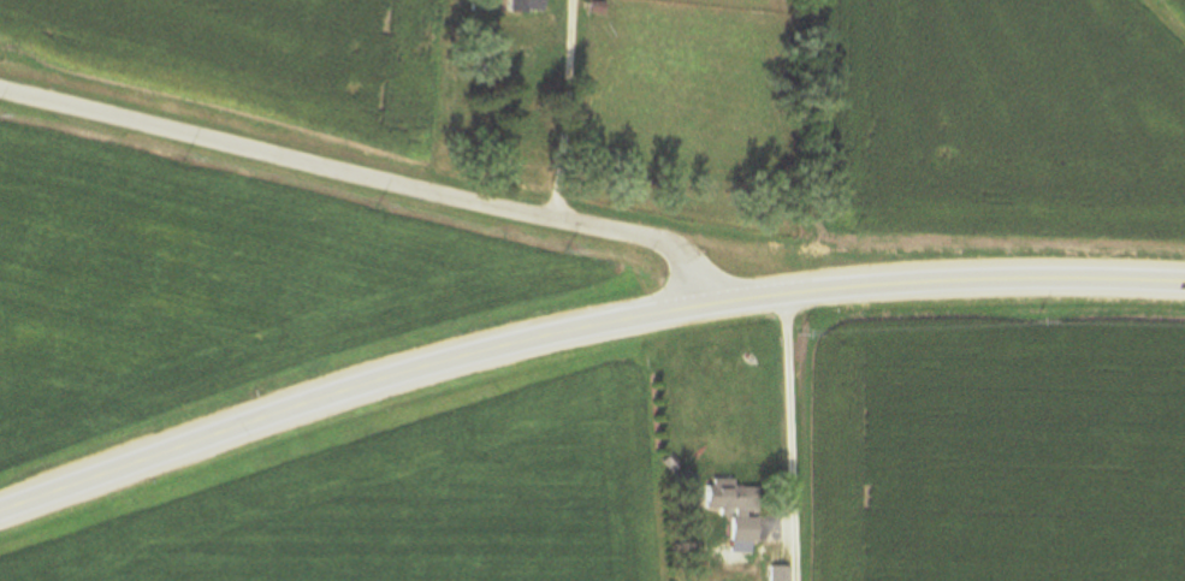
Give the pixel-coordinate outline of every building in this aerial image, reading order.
[(497,13),(519,14),(520,10),(535,11),(536,0),(498,0),(497,13)] [(582,2),(582,13),(600,13),(600,2),(582,2)] [(756,544),(756,520),(745,520),(745,508),(756,508),(756,488),(731,488),(731,481),(709,480),(709,487),(700,487),(700,510),(715,511),(715,520),(728,520),(728,543),(756,544)] [(769,580),(790,580),(790,567),(769,567),(769,580)]
